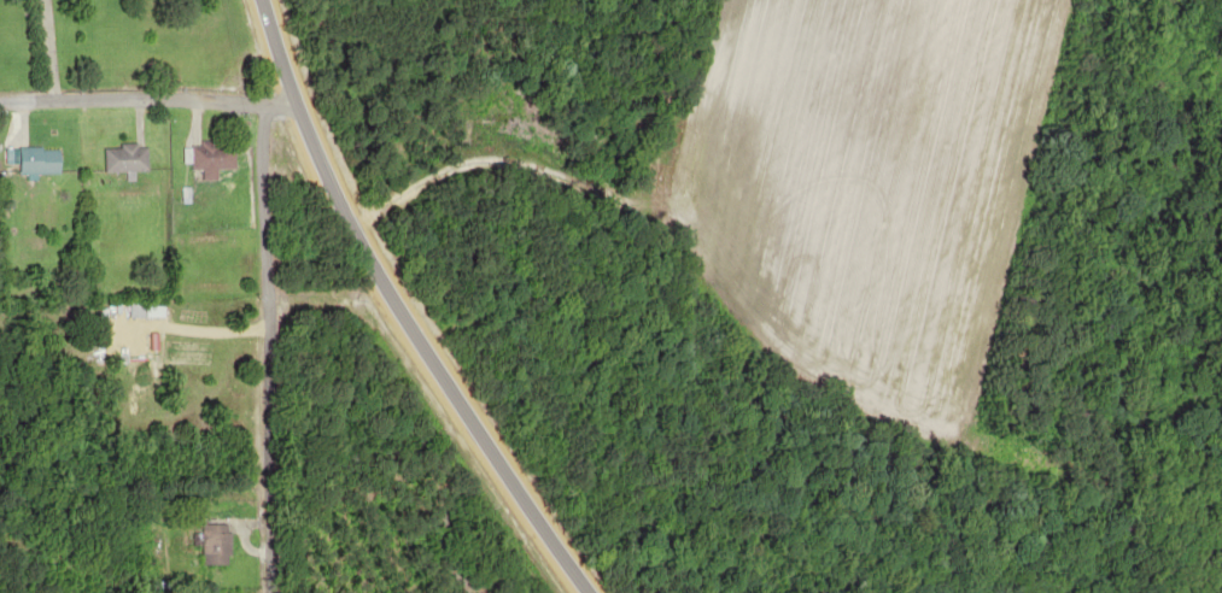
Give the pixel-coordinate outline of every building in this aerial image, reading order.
[(230,168),(231,142),(188,141),(187,168),(199,168),(199,179),(213,179),(213,167),(230,168)] [(101,170),(144,170),(144,144),(101,144),(101,170)] [(55,146),(14,146),(14,173),(55,173),(55,146)] [(199,564),(226,564),(226,523),(199,523),(199,564)]
